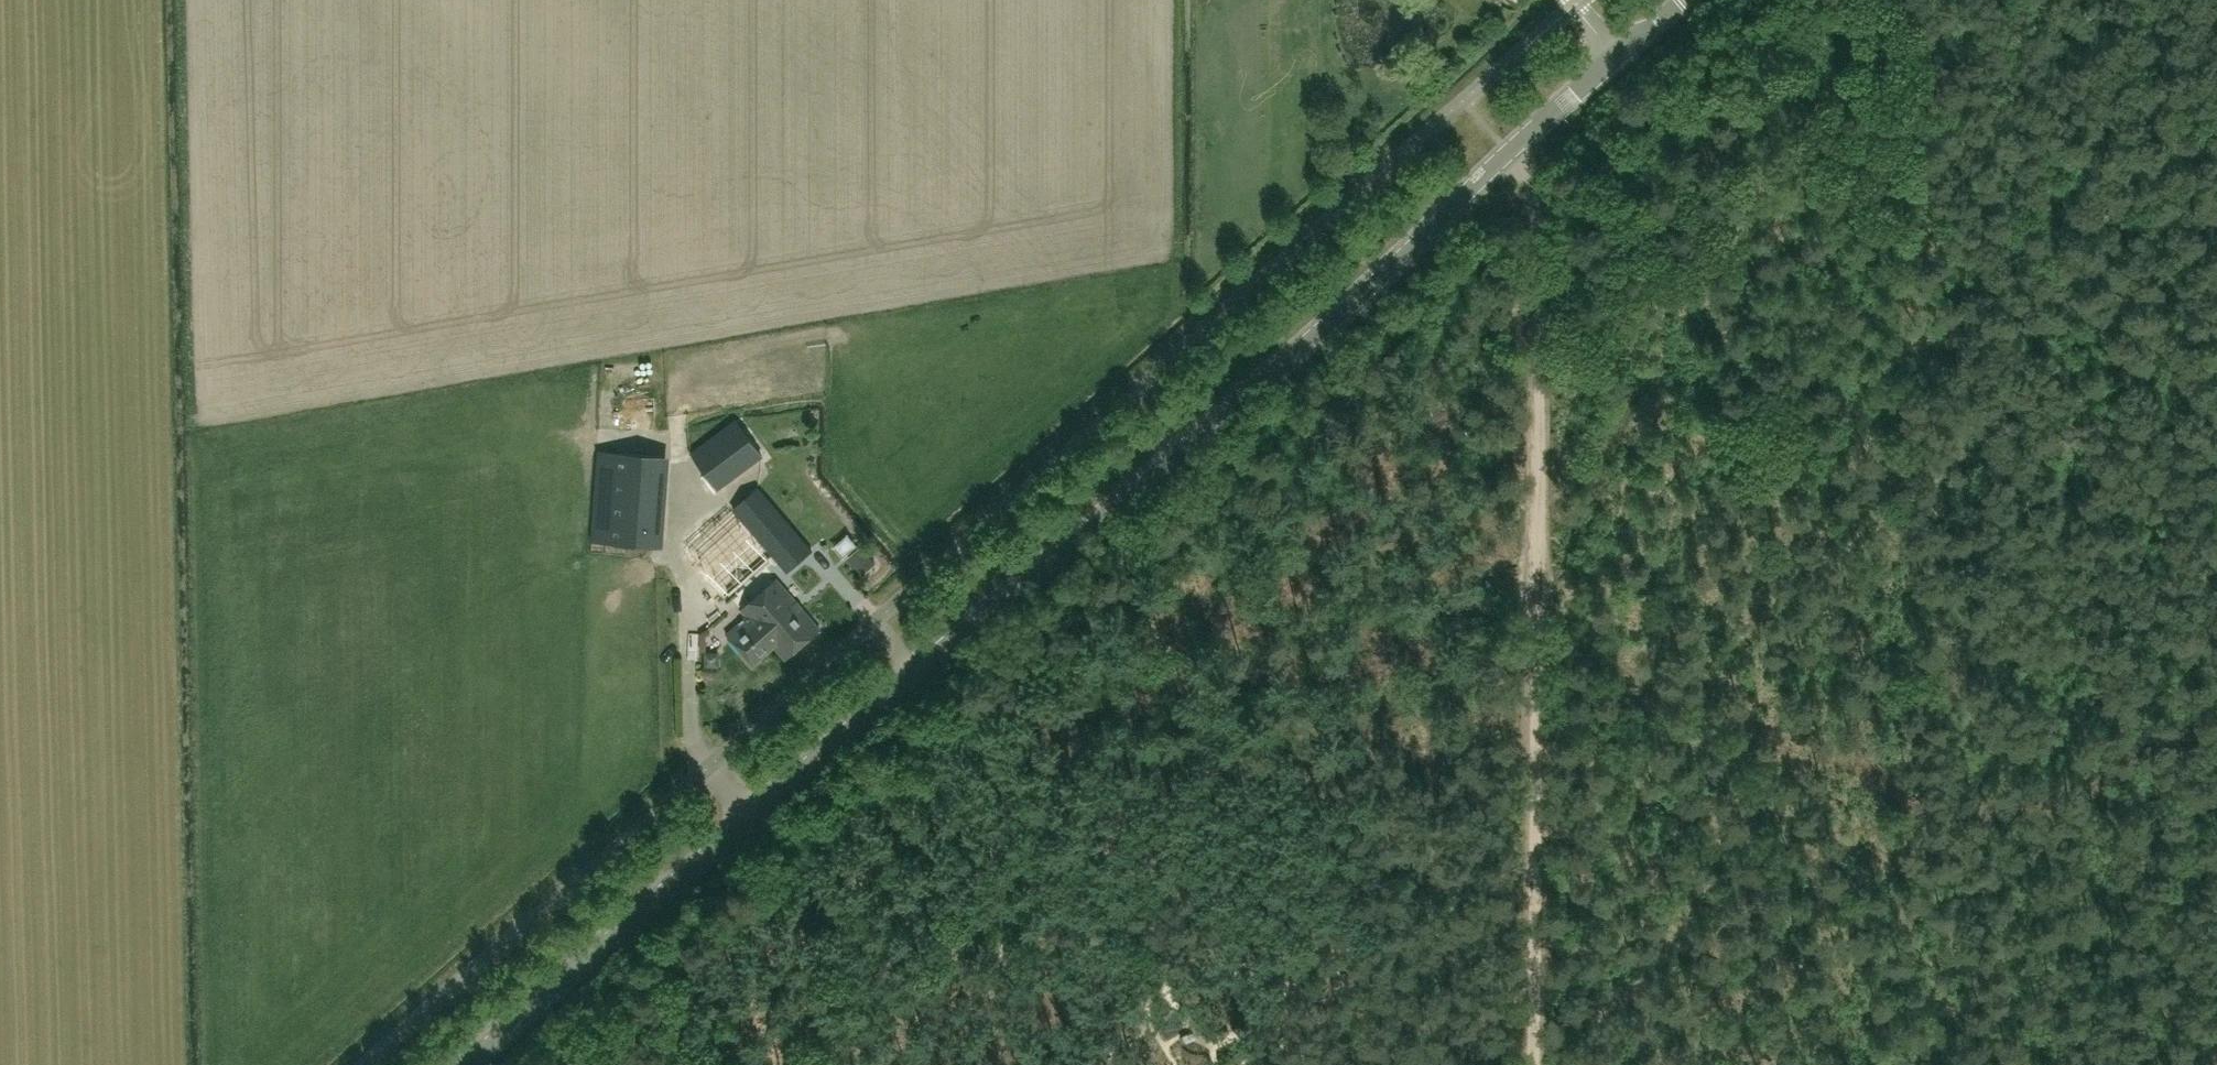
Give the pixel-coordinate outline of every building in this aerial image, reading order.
[(735,419),(688,453),(718,490),(764,456),(735,419)] [(665,547),(671,457),(597,451),(590,542),(665,547)] [(732,509),(772,557),(786,573),(813,550),(757,487),(732,509)] [(770,560),(729,512),(688,548),(729,595),(770,560)] [(767,640),(773,647),(774,646),(786,659),(821,629),(777,579),(754,599),(765,609),(762,612),(775,626),(770,632),(772,634),(767,640)] [(772,634),(770,632),(775,626),(762,612),(765,609),(754,599),(742,610),(747,616),(727,634),(754,664),(773,647),(767,640),(772,634)]
